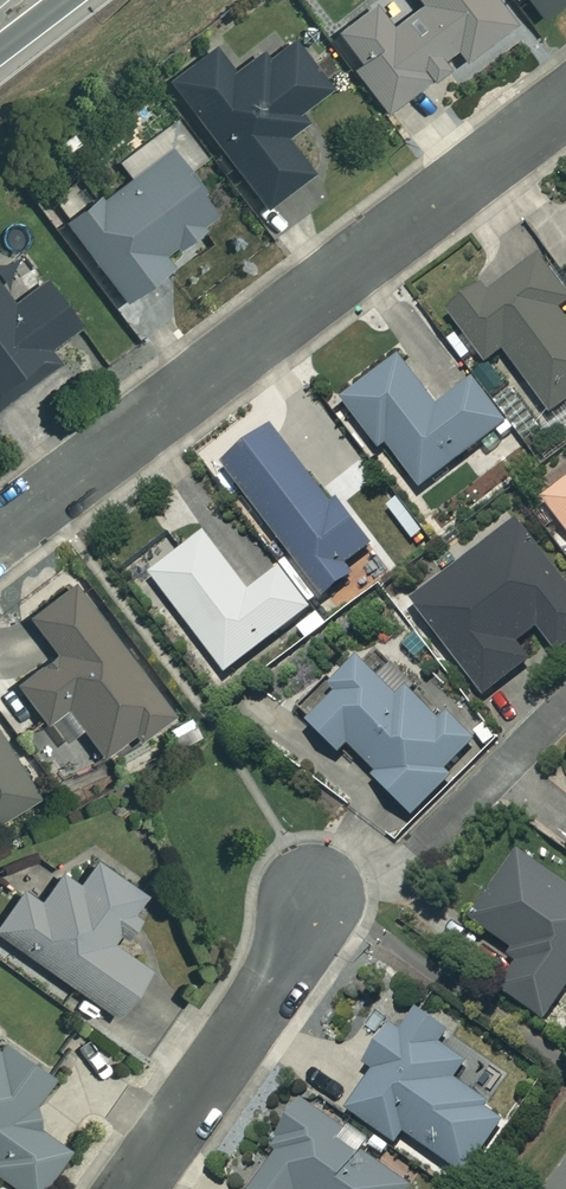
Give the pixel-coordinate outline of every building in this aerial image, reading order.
[(499,0),(415,0),(417,3),(386,27),(368,3),(332,31),(356,62),(349,67),(382,111),(455,55),(459,60),(513,18),(499,0)] [(535,14),(554,0),(525,0),(535,14)] [(323,89),(288,38),(260,58),(256,51),(227,71),(209,47),(165,78),(258,210),(308,175),(281,137),(300,124),(291,111),(323,89)] [(90,203),(75,180),(54,195),(70,218),(63,224),(119,299),(166,265),(159,255),(212,216),(179,172),(200,156),(162,104),(146,115),(155,126),(113,157),(127,176),(90,203)] [(536,258),(486,294),(479,286),(445,310),(484,363),(502,350),(549,414),(565,402),(565,324),(555,309),(565,301),(565,300),(536,258)] [(0,293),(0,403),(52,363),(41,349),(72,325),(35,277),(5,300),(0,293)] [(434,407),(396,358),(341,400),(378,448),(385,443),(419,488),(504,422),(470,379),(434,407)] [(327,505),(268,428),(219,465),(322,598),(351,575),(345,566),(369,548),(333,501),(327,505)] [(541,500),(565,534),(565,482),(541,500)] [(514,524),(412,604),(483,695),(527,661),(514,644),(535,627),(556,654),(565,646),(565,591),(514,524)] [(247,593),(201,533),(148,573),(225,673),(309,609),(278,569),(247,593)] [(169,715),(68,583),(24,616),(52,653),(11,684),(41,723),(63,707),(100,757),(132,733),(137,739),(169,715)] [(380,667),(372,677),(352,659),(323,692),(328,696),(305,722),(339,752),(343,747),(372,772),(367,777),(411,816),(450,772),(446,767),(467,744),(380,667)] [(0,743),(0,821),(35,799),(0,743)] [(74,842),(36,897),(18,885),(0,912),(0,936),(110,1013),(143,966),(109,942),(145,891),(74,842)] [(515,852),(469,919),(518,953),(495,986),(543,1019),(565,986),(565,887),(515,852)] [(443,1031),(409,1007),(392,1032),(386,1027),(362,1061),(373,1069),(346,1108),(393,1141),(400,1130),(462,1173),(502,1115),(451,1079),(463,1061),(435,1042),(443,1031)] [(17,1188),(36,1188),(64,1148),(18,1117),(47,1075),(0,1042),(0,1178),(17,1188)] [(408,1186),(335,1136),(340,1128),(297,1098),(261,1151),(267,1155),(244,1188),(406,1188),(408,1186)]
